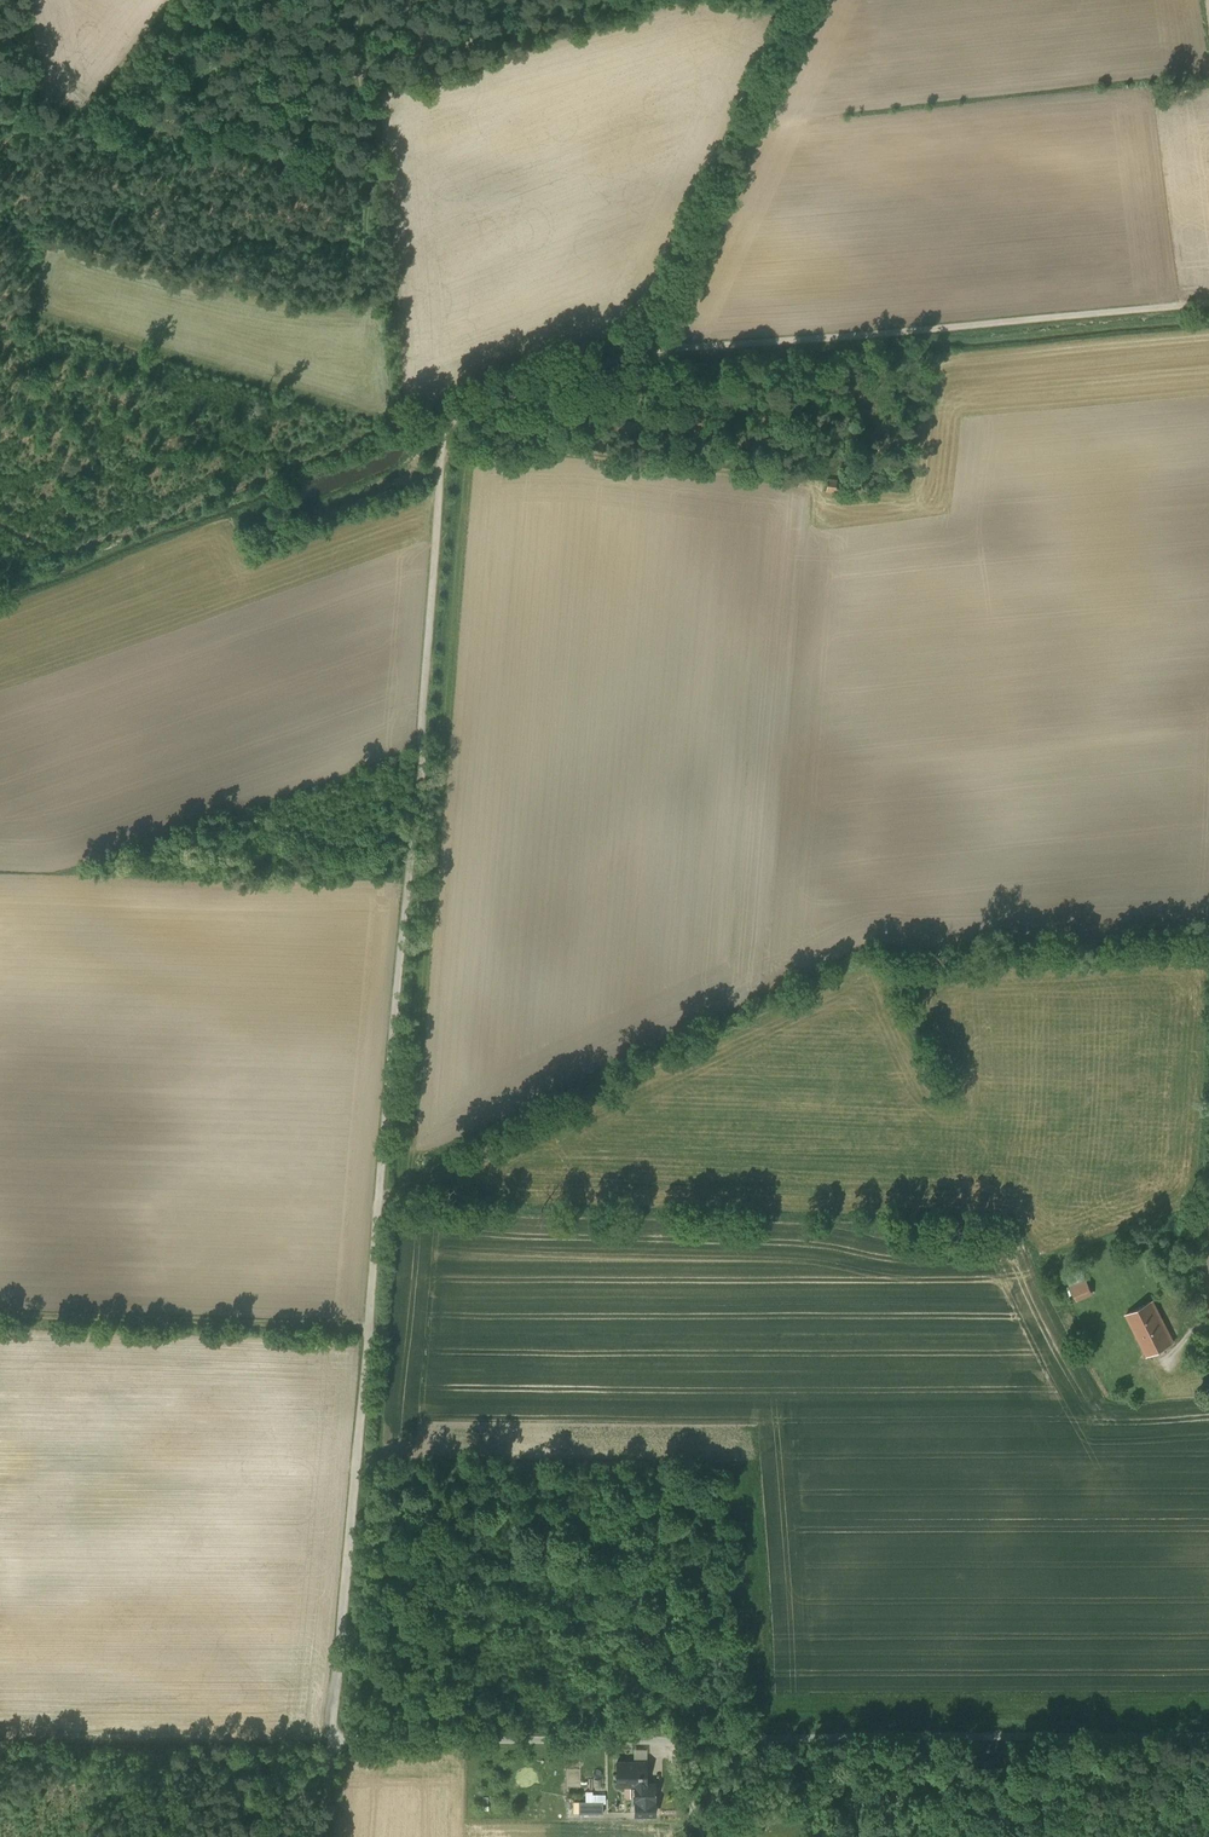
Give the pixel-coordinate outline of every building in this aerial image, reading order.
[(847,482),(828,479),(826,491),(845,493),(847,482)] [(1086,1278),(1070,1284),(1075,1295),(1090,1288),(1086,1278)] [(1174,1341),(1153,1300),(1126,1313),(1147,1355),(1174,1341)] [(645,1760),(617,1760),(617,1783),(635,1783),(644,1783),(645,1783),(645,1760)] [(644,1783),(635,1783),(635,1797),(644,1797),(644,1783)] [(635,1797),(635,1812),(654,1812),(654,1797),(644,1797),(635,1797)] [(603,1801),(579,1801),(579,1811),(579,1812),(603,1812),(603,1801)]
